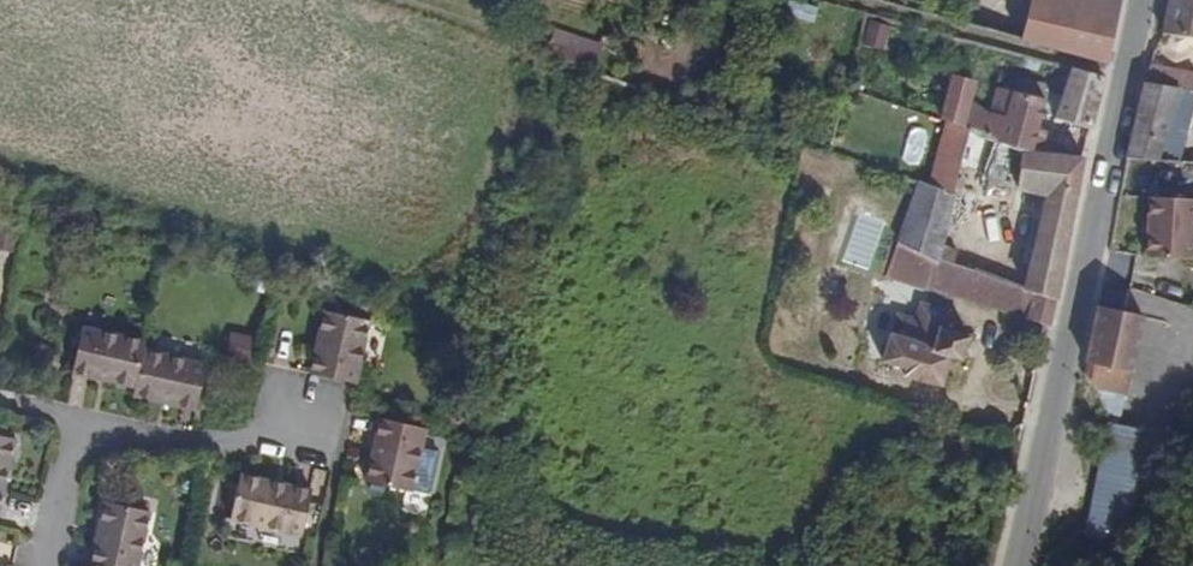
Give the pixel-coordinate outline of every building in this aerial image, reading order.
[(787,16),(815,20),(818,3),(798,0),(789,0),(787,16)] [(1038,0),(996,0),(996,3),(1036,11),(1038,0)] [(1162,23),(1192,29),(1192,0),(1167,0),(1162,23)] [(1106,67),(1115,28),(1036,11),(1028,47),(1106,67)] [(872,17),(861,41),(883,50),(893,25),(872,17)] [(1091,122),(1100,81),(1065,73),(1057,114),(1091,122)] [(1192,86),(1192,83),(1145,75),(1127,150),(1175,155),(1192,86)] [(1032,153),(1040,111),(992,99),(988,119),(967,109),(969,94),(947,89),(939,125),(947,128),(967,134),(1032,153)] [(957,177),(967,134),(947,128),(926,194),(951,203),(957,177)] [(1085,152),(1088,137),(1054,129),(1052,143),(1085,152)] [(1057,302),(1082,168),(1032,153),(967,134),(957,177),(979,182),(1043,198),(1024,291),(1057,302)] [(963,259),(979,182),(957,177),(951,203),(940,252),(963,259)] [(940,252),(951,203),(926,194),(915,190),(901,253),(937,264),(940,252)] [(875,231),(880,212),(846,202),(840,221),(875,231)] [(1179,273),(1185,211),(1138,206),(1132,268),(1179,273)] [(960,271),(963,259),(940,252),(937,264),(960,271)] [(970,291),(974,275),(960,271),(937,264),(933,282),(970,291)] [(1051,327),(1057,302),(1024,291),(974,275),(970,291),(967,305),(1051,327)] [(354,381),(371,320),(325,307),(308,368),(354,381)] [(1125,366),(1134,319),(1088,310),(1079,357),(1125,366)] [(961,363),(968,336),(940,329),(942,321),(914,313),(912,322),(906,321),(903,334),(885,330),(877,361),(891,364),(889,375),(942,389),(949,360),(961,363)] [(132,386),(141,349),(143,341),(77,324),(66,369),(132,386)] [(229,353),(252,360),(259,338),(236,331),(229,353)] [(190,413),(203,364),(141,349),(132,386),(129,397),(190,413)] [(68,402),(81,405),(88,376),(74,373),(68,402)] [(424,500),(439,433),(392,422),(377,489),(424,500)] [(9,432),(0,430),(0,470),(9,432)] [(1087,505),(1084,513),(1079,539),(1115,546),(1136,436),(1099,430),(1098,448),(1092,487),(1087,505)] [(317,540),(328,494),(253,476),(252,480),(237,476),(228,515),(243,519),(242,522),(317,540)] [(144,510),(97,498),(81,558),(111,565),(130,565),(144,510)]
